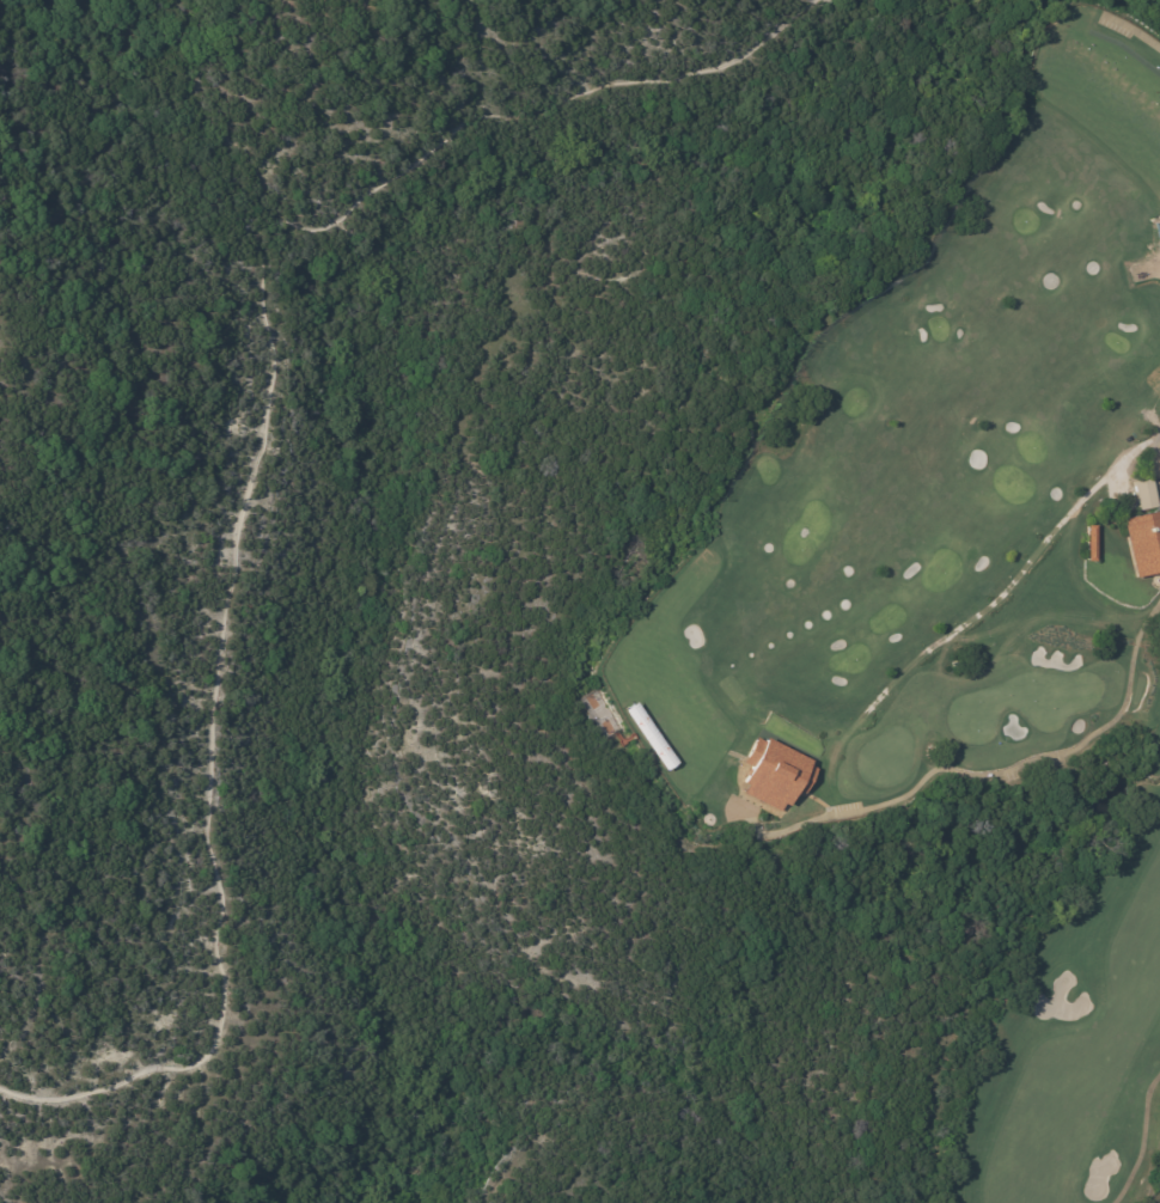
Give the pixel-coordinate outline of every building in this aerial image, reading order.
[(1132,578),(1159,571),(1159,504),(1119,513),(1132,578)] [(1093,561),(1093,525),(1085,525),(1085,561),(1093,561)] [(628,670),(616,678),(659,739),(671,731),(628,670)] [(752,739),(761,743),(762,739),(807,762),(805,767),(813,770),(801,795),(790,790),(789,793),(792,794),(789,800),(787,799),(783,807),(779,805),(775,812),(740,794),(744,786),(739,784),(746,768),(740,765),(752,739)]
